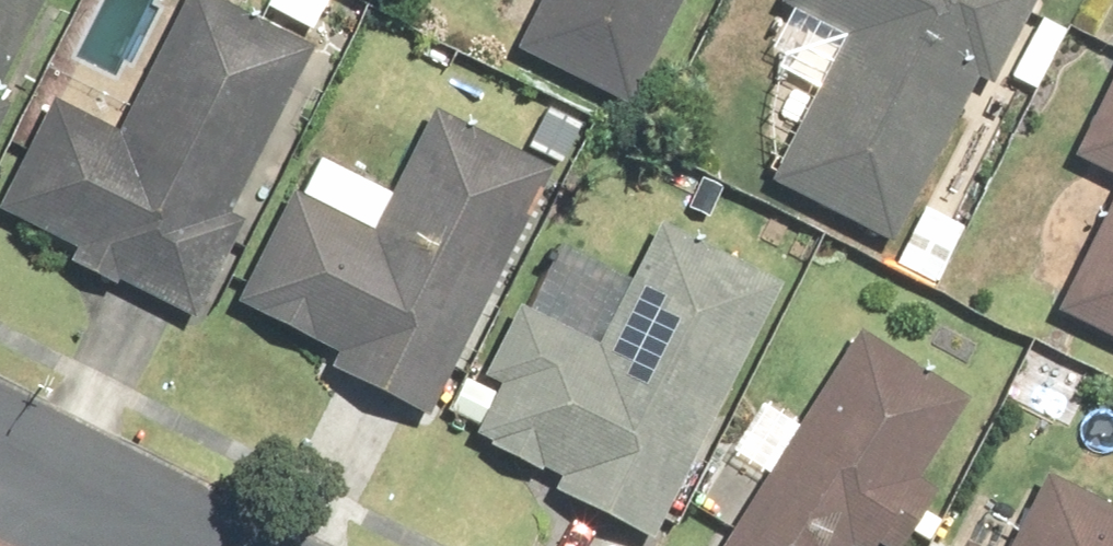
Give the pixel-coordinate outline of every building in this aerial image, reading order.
[(0,203),(0,206),(76,244),(68,260),(116,284),(118,279),(195,317),(242,224),(224,215),(308,50),(209,0),(191,0),(123,134),(53,99),(0,203)] [(43,0),(0,0),(0,87),(43,0)] [(629,102),(680,0),(543,0),(519,47),(629,102)] [(891,237),(973,72),(993,82),(1033,0),(777,0),(775,4),(842,37),(771,178),(891,237)] [(1012,75),(1036,87),(1065,28),(1041,16),(1012,75)] [(1074,156),(1112,175),(1112,77),(1074,156)] [(543,101),(518,151),(554,169),(579,119),(543,101)] [(291,185),(233,300),(337,352),(329,368),(428,417),(552,169),(433,110),(375,227),(291,185)] [(1112,333),(1112,205),(1062,308),(1112,333)] [(658,221),(598,345),(520,308),(486,376),(501,384),(496,394),(479,428),(477,433),(491,440),(488,446),(540,472),(544,468),(560,476),(553,490),(657,540),(783,281),(658,221)] [(878,542),(884,545),(899,545),(934,492),(915,480),(966,402),(861,333),(721,545),(875,545),(878,542)] [(464,378),(447,412),(479,428),(496,394),(464,378)] [(1047,474),(1011,545),(1112,545),(1112,506),(1047,474)]
